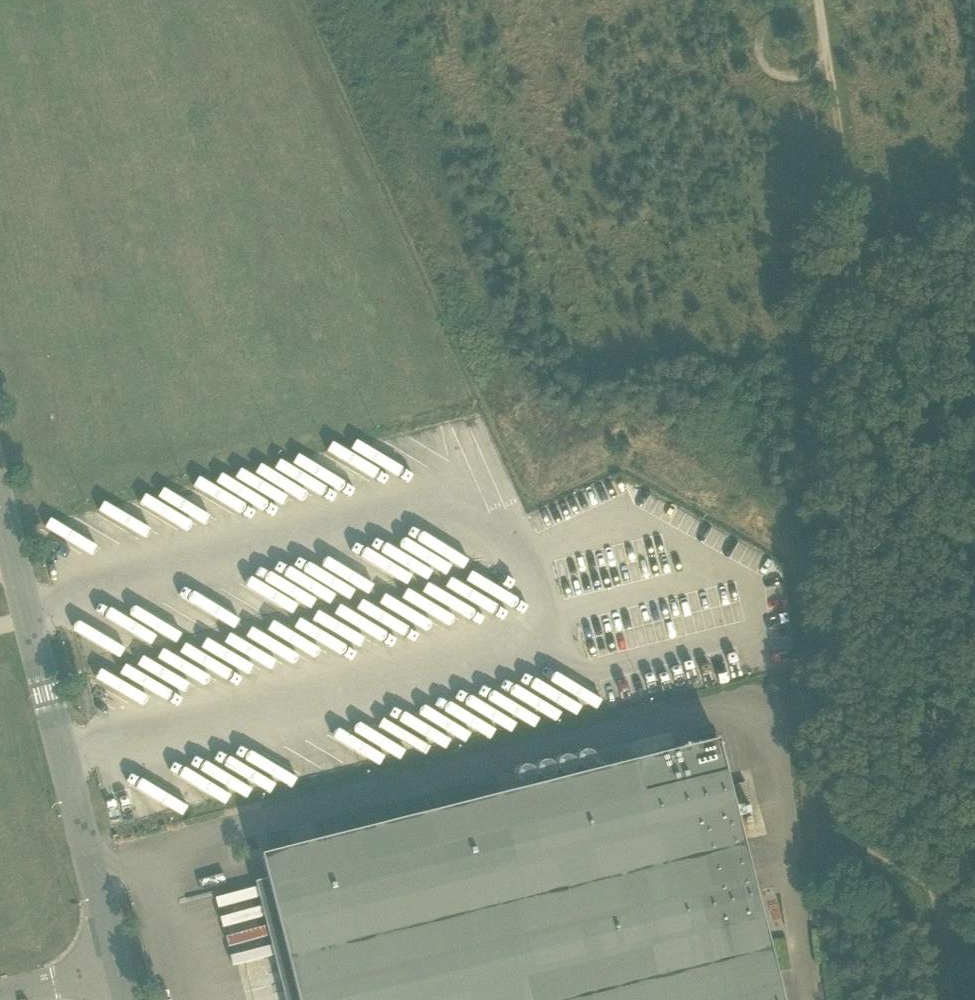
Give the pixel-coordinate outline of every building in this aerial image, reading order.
[(892,300),(888,297),(882,306),(886,309),(892,300)] [(240,510),(244,502),(197,480),(193,488),(240,510)] [(174,523),(125,499),(120,508),(106,501),(100,514),(87,507),(82,519),(132,544),(143,522),(168,534),(174,523)] [(419,531),(415,538),(458,566),(463,559),(419,531)] [(76,623),(72,633),(120,654),(124,644),(76,623)] [(384,721),(380,733),(425,750),(429,740),(448,748),(449,734),(469,742),(473,730),(488,736),(494,732),(487,721),(510,729),(516,726),(510,716),(532,724),(535,723),(525,707),(557,718),(571,710),(511,688),(511,700),(486,690),(497,708),(468,698),(468,710),(446,702),(443,711),(420,710),(424,718),(398,717),(405,729),(384,721)] [(332,740),(381,765),(388,751),(339,726),(332,740)] [(718,741),(262,856),(298,999),(783,999),(718,741)] [(276,778),(295,786),(300,774),(288,769),(291,762),(270,754),(269,756),(241,745),(235,759),(227,756),(223,768),(195,758),(191,769),(184,766),(178,780),(229,800),(232,790),(247,796),(252,784),(271,791),(276,778)] [(182,818),(198,795),(153,763),(137,787),(182,818)]
